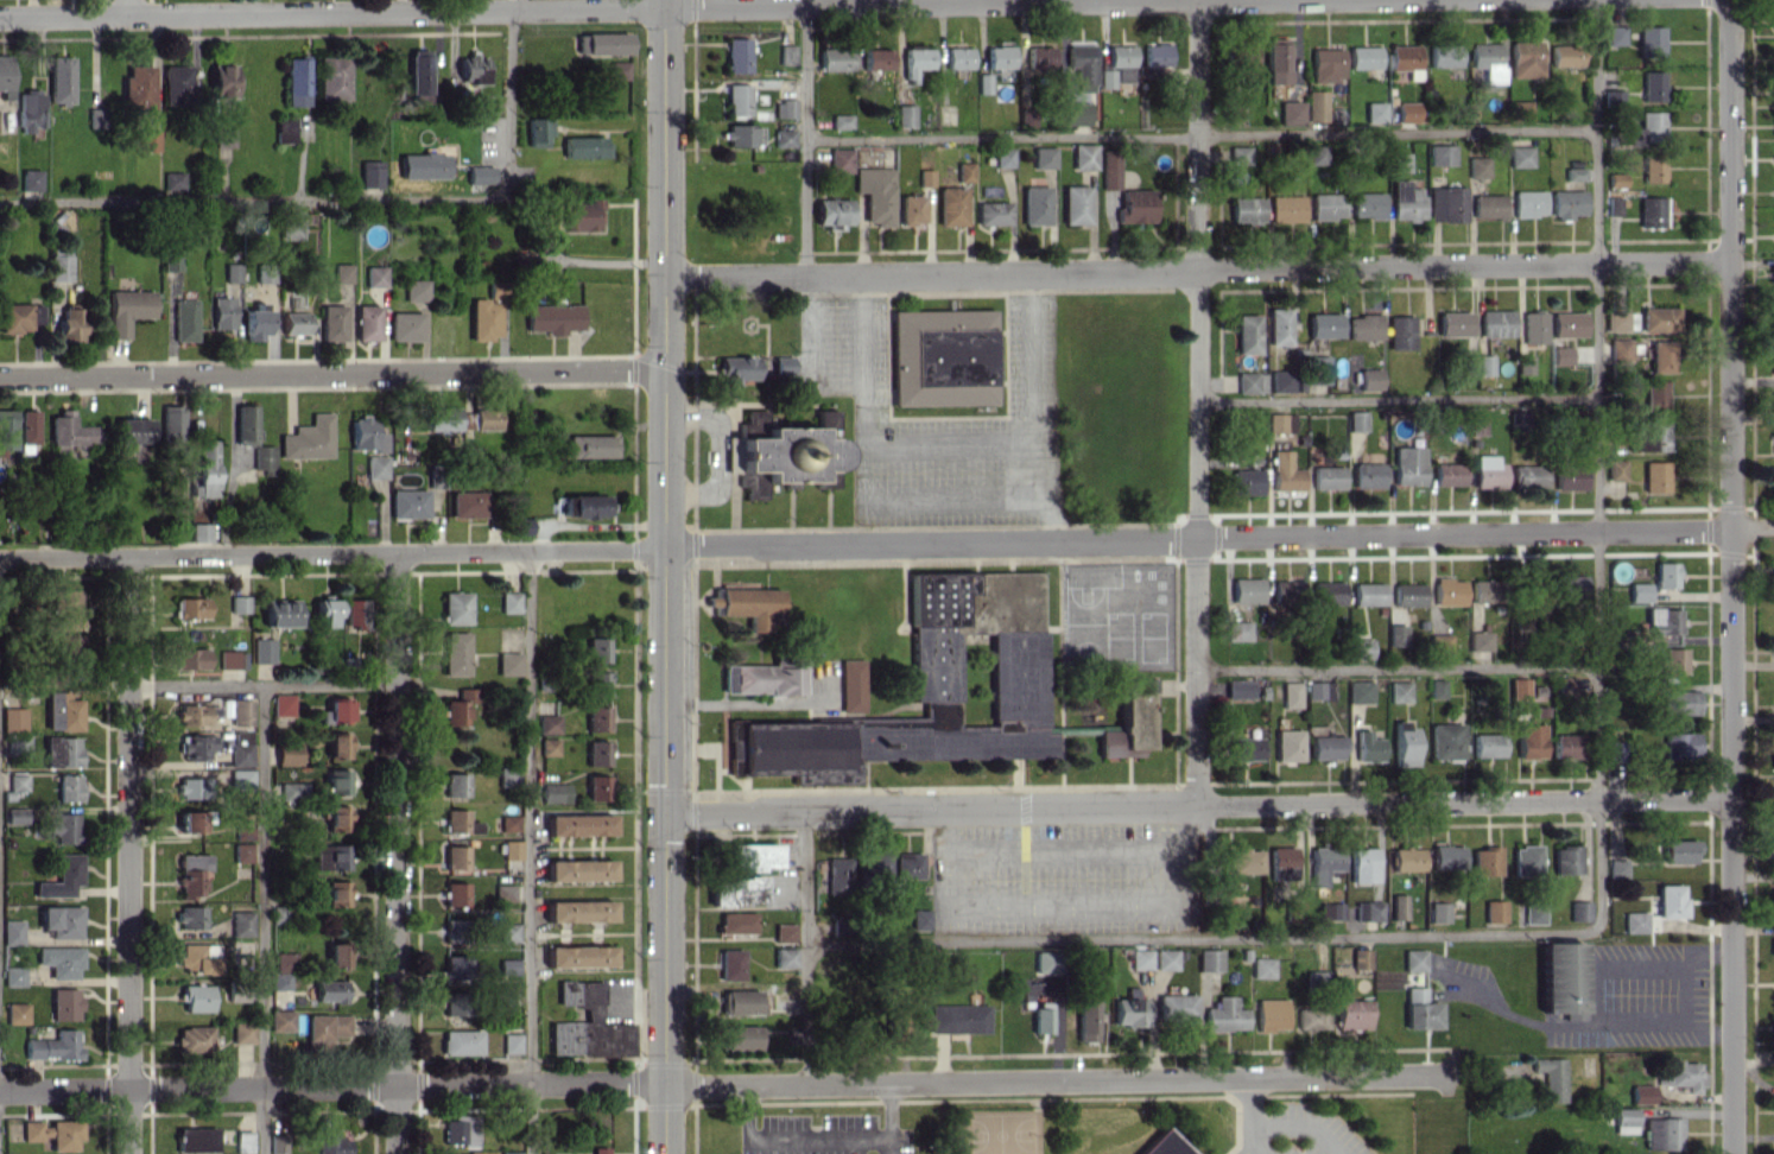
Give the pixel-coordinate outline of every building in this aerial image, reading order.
[(1625,45),(1625,26),(1608,25),(1607,44),(1625,45)] [(1664,26),(1639,25),(1638,56),(1663,57),(1664,26)] [(629,54),(628,32),(576,33),(577,55),(629,54)] [(748,38),(725,38),(726,72),(749,72),(748,38)] [(1266,83),(1287,83),(1287,38),(1266,38),(1266,83)] [(1542,40),(1511,41),(1511,76),(1542,76),(1542,40)] [(1170,69),(1169,42),(1144,43),(1144,70),(1170,69)] [(1431,67),(1461,66),(1460,42),(1430,43),(1431,67)] [(1502,43),(1471,43),(1470,67),(1484,67),(1484,83),(1502,83),(1502,43)] [(794,64),(794,44),(779,44),(779,64),(794,64)] [(1551,44),(1551,65),(1581,66),(1581,44),(1551,44)] [(1012,45),(986,46),(987,68),(1012,67),(1012,45)] [(1132,45),(1108,45),(1108,67),(1115,66),(1115,82),(1133,82),(1132,45)] [(1389,45),(1390,70),(1408,70),(1408,79),(1420,79),(1420,45),(1389,45)] [(1027,46),(1027,68),(1053,67),(1052,46),(1027,46)] [(1350,68),(1379,68),(1379,46),(1349,46),(1350,68)] [(818,70),(850,70),(850,48),(819,47),(818,70)] [(971,47),(946,47),(946,67),(971,68),(971,47)] [(890,68),(890,48),(863,49),(863,69),(890,68)] [(930,48),(904,48),(904,81),(914,81),(914,69),(931,68),(930,48)] [(1342,48),(1311,48),(1312,82),(1342,82),(1342,48)] [(410,102),(429,102),(428,49),(409,50),(410,102)] [(10,55),(0,55),(0,88),(0,99),(10,99),(10,55)] [(71,104),(72,57),(49,56),(49,104),(71,104)] [(319,56),(318,102),(348,102),(349,56),(319,56)] [(485,83),(485,56),(467,56),(467,58),(459,58),(459,77),(470,77),(469,83),(485,83)] [(307,105),(308,58),(285,57),(285,105),(307,105)] [(628,79),(628,61),(611,61),(610,79),(628,79)] [(211,97),(234,97),(234,64),(210,64),(211,97)] [(153,65),(127,65),(127,75),(122,75),(121,109),(152,110),(153,65)] [(162,67),(163,104),(190,103),(190,79),(198,79),(197,66),(162,67)] [(1114,69),(1099,69),(1100,88),(1114,88),(1114,69)] [(1664,100),(1664,71),(1639,71),(1640,100),(1664,100)] [(726,115),(749,115),(749,84),(726,84),(726,115)] [(42,90),(18,91),(18,132),(32,132),(32,126),(43,126),(42,90)] [(1326,90),(1306,91),(1307,121),(1327,121),(1326,90)] [(794,117),(795,100),(774,100),(774,117),(794,117)] [(1303,101),(1280,100),(1279,125),(1303,125),(1303,101)] [(1385,121),(1385,101),(1366,101),(1366,121),(1385,121)] [(1418,101),(1397,102),(1397,122),(1418,121),(1418,101)] [(1089,125),(1089,102),(1063,102),(1063,125),(1089,125)] [(914,104),(896,104),(897,126),(915,126),(914,104)] [(88,127),(104,127),(104,108),(88,108),(88,127)] [(1628,127),(1629,144),(1665,143),(1664,111),(1640,111),(1640,127),(1628,127)] [(851,128),(851,114),(832,114),(832,128),(851,128)] [(549,117),(526,117),(527,147),(545,146),(545,136),(550,136),(549,117)] [(294,118),(276,118),(275,142),(294,143),(294,118)] [(794,129),(774,128),(773,146),(793,146),(794,129)] [(606,157),(606,136),(564,136),(564,157),(606,157)] [(1095,144),(1071,144),(1071,169),(1095,169),(1095,144)] [(1454,144),(1429,144),(1429,165),(1454,164),(1454,144)] [(1249,145),(1228,146),(1229,164),(1250,164),(1249,145)] [(1325,145),(1307,145),(1308,164),(1326,164),(1325,145)] [(1532,166),(1531,146),(1508,146),(1509,167),(1532,166)] [(852,172),(851,147),(828,148),(829,173),(852,172)] [(1012,147),(994,147),(995,167),(1013,167),(1012,147)] [(1054,147),(1032,147),(1032,168),(1054,168),(1054,147)] [(1100,188),(1118,189),(1119,150),(1101,150),(1100,188)] [(1408,152),(1393,152),(1394,171),(1409,171),(1408,152)] [(447,178),(446,153),(400,154),(401,179),(447,178)] [(1643,182),(1664,181),(1664,154),(1643,154),(1643,182)] [(1488,177),(1487,157),(1467,157),(1468,177),(1488,177)] [(361,160),(360,187),(382,187),(382,160),(361,160)] [(957,181),(971,181),(972,162),(957,162),(957,181)] [(492,165),(467,166),(467,184),(492,183),(492,165)] [(892,225),(892,168),(854,167),(854,192),(864,192),(864,225),(892,225)] [(1565,180),(1585,180),(1584,167),(1565,167),(1565,180)] [(22,191),(40,191),(40,169),(21,169),(22,191)] [(164,192),(181,193),(182,172),(165,172),(164,192)] [(1624,185),(1624,173),(1608,174),(1608,186),(1624,185)] [(1392,220),(1423,219),(1423,187),(1409,187),(1408,179),(1392,179),(1392,220)] [(1089,185),(1062,185),(1062,223),(1089,223),(1089,185)] [(1049,186),(1022,186),(1022,224),(1049,224),(1049,186)] [(1465,186),(1428,186),(1429,221),(1466,221),(1465,186)] [(964,225),(964,187),(938,187),(937,225),(964,225)] [(1153,222),(1152,188),(1121,189),(1121,207),(1115,207),(1115,222),(1153,222)] [(1545,190),(1513,190),(1513,216),(1545,216),(1545,190)] [(1552,190),(1552,217),(1584,216),(1584,190),(1552,190)] [(1342,192),(1311,194),(1312,219),(1343,218),(1342,192)] [(1350,193),(1351,218),(1384,217),(1383,192),(1350,193)] [(900,194),(900,224),(923,224),(923,195),(900,194)] [(1504,194),(1473,194),(1473,218),(1505,218),(1504,194)] [(1269,222),(1303,221),(1302,195),(1269,196),(1269,222)] [(1621,215),(1620,195),(1608,196),(1608,215),(1621,215)] [(1262,197),(1230,196),(1230,221),(1262,221),(1262,197)] [(1666,197),(1640,196),(1639,226),(1666,226),(1666,197)] [(815,224),(825,224),(825,228),(835,228),(836,223),(849,224),(849,199),(815,199),(815,224)] [(558,230),(596,231),(597,202),(559,201),(558,230)] [(976,224),(1009,223),(1008,201),(976,202),(976,224)] [(302,211),(281,210),(281,238),(301,239),(302,211)] [(70,281),(70,247),(49,247),(50,281),(70,281)] [(163,270),(180,270),(179,249),(163,250),(163,270)] [(240,281),(240,263),(224,263),(225,282),(240,281)] [(334,283),(352,282),(352,263),(334,263),(334,283)] [(275,264),(256,265),(257,282),(275,282),(275,264)] [(385,287),(385,266),(366,266),(366,287),(385,287)] [(427,302),(427,279),(404,279),(404,301),(427,302)] [(152,317),(152,291),(108,291),(109,338),(127,338),(127,317),(152,317)] [(213,328),(234,328),(233,297),(212,297),(213,328)] [(498,338),(498,303),(486,303),(487,298),(470,298),(469,338),(498,338)] [(197,340),(196,299),(173,299),(175,341),(197,340)] [(42,330),(41,303),(0,304),(0,331),(42,330)] [(321,340),(344,340),(345,305),(321,304),(321,340)] [(355,340),(379,340),(379,305),(356,304),(355,340)] [(526,330),(545,330),(545,335),(563,335),(563,329),(581,329),(581,304),(526,304),(526,330)] [(80,307),(57,308),(58,342),(81,341),(80,307)] [(889,309),(892,405),(994,404),(994,385),(990,385),(990,328),(993,328),(993,307),(889,309)] [(1289,344),(1289,307),(1267,308),(1268,345),(1289,344)] [(1641,330),(1676,331),(1677,307),(1641,307),(1641,330)] [(244,310),(245,338),(269,337),(268,309),(244,310)] [(1514,336),(1513,309),(1480,310),(1480,336),(1514,336)] [(1470,311),(1438,311),(1438,336),(1471,335),(1470,311)] [(1585,336),(1585,311),(1552,312),(1552,336),(1585,336)] [(1606,330),(1635,329),(1635,311),(1605,311),(1606,330)] [(307,312),(281,312),(282,333),(307,333),(307,312)] [(422,312),(390,312),(389,340),(421,340),(422,312)] [(1523,312),(1523,343),(1546,343),(1545,312),(1523,312)] [(1340,313),(1308,313),(1308,337),(1340,337),(1340,313)] [(1259,353),(1258,314),(1235,314),(1236,354),(1259,353)] [(1349,339),(1381,339),(1380,314),(1349,315),(1349,339)] [(1414,315),(1388,316),(1389,349),(1414,349),(1414,315)] [(1630,338),(1610,339),(1610,361),(1630,361),(1630,338)] [(1651,373),(1671,372),(1670,340),(1650,341),(1651,373)] [(1571,364),(1571,346),(1552,346),(1552,365),(1571,364)] [(1492,354),(1477,354),(1477,374),(1492,374),(1492,354)] [(1328,383),(1328,355),(1307,356),(1308,383),(1328,383)] [(718,356),(718,369),(718,370),(724,370),(726,383),(739,383),(737,380),(755,379),(755,356),(718,356)] [(773,356),(773,373),(792,373),(792,356),(773,356)] [(1380,368),(1358,368),(1359,391),(1381,390),(1380,368)] [(1271,392),(1300,391),(1300,383),(1292,383),(1292,369),(1270,370),(1271,392)] [(1237,392),(1264,393),(1264,372),(1237,371),(1237,392)] [(1645,409),(1667,409),(1667,379),(1644,380),(1645,409)] [(255,404),(235,405),(236,444),(256,444),(255,404)] [(162,440),(182,439),(182,405),(161,405),(162,440)] [(458,407),(426,407),(426,431),(458,431),(458,407)] [(473,430),(498,429),(498,408),(472,408),(473,430)] [(745,410),(745,421),(736,421),(737,452),(737,484),(745,484),(745,499),(765,499),(765,481),(784,481),(784,488),(790,488),(796,488),(796,481),(816,480),(816,487),(826,487),(835,487),(835,467),(840,464),(842,458),(842,454),(842,448),(838,443),(835,439),(835,408),(815,410),(815,426),(797,426),(797,420),(788,420),(784,420),(784,426),(764,426),(764,410),(745,410)] [(14,410),(0,409),(0,449),(13,449),(14,410)] [(49,416),(50,445),(96,444),(96,425),(73,425),(72,409),(58,409),(58,415),(49,416)] [(36,444),(37,410),(19,410),(18,452),(32,452),(32,444),(36,444)] [(1365,430),(1365,411),(1347,411),(1347,430),(1365,430)] [(332,457),(331,412),(310,412),(310,425),(293,425),(293,434),(280,434),(280,458),(332,457)] [(1293,413),(1267,413),(1267,432),(1293,432),(1293,413)] [(1470,434),(1484,434),(1484,415),(1469,416),(1470,434)] [(352,450),(385,449),(385,432),(374,432),(374,417),(351,417),(352,450)] [(117,418),(117,444),(150,443),(150,418),(117,418)] [(1630,451),(1668,449),(1667,420),(1629,421),(1630,451)] [(566,457),(614,457),(613,434),(565,435),(566,457)] [(199,485),(192,485),(192,496),(217,496),(217,439),(198,440),(199,485)] [(274,445),(254,445),(254,474),(274,474),(274,445)] [(1423,484),(1423,447),(1393,447),(1393,484),(1423,484)] [(1271,490),(1302,490),(1302,468),(1289,468),(1290,450),(1272,449),(1271,490)] [(387,478),(387,456),(366,455),(366,478),(387,478)] [(1503,488),(1504,462),(1496,462),(1496,455),(1474,455),(1473,487),(1503,488)] [(1625,480),(1625,459),(1607,459),(1607,480),(1625,480)] [(1668,491),(1668,460),(1643,461),(1644,491),(1668,491)] [(1382,488),(1382,462),(1353,462),(1352,487),(1382,488)] [(1434,485),(1463,485),(1463,463),(1434,462),(1434,485)] [(1342,487),(1342,465),(1312,466),(1312,488),(1342,487)] [(1544,487),(1545,465),(1511,465),(1511,487),(1544,487)] [(1555,489),(1585,489),(1585,467),(1555,466),(1555,489)] [(1261,469),(1231,469),(1231,494),(1261,494),(1261,469)] [(427,489),(390,489),(390,517),(427,517),(427,489)] [(451,517),(484,516),(484,491),(451,491),(451,517)] [(608,494),(562,495),(563,517),(608,516),(608,494)] [(531,518),(511,517),(510,533),(530,534),(531,518)] [(190,523),(191,541),(211,541),(210,523),(190,523)] [(1654,587),(1676,586),(1675,562),(1654,562),(1654,587)] [(727,719),(727,748),(727,774),(792,773),(792,784),(859,782),(857,760),(1014,757),(1056,756),(1056,731),(1045,731),(1044,629),(1040,629),(1040,626),(1039,569),(1009,570),(975,570),(908,571),(910,628),(911,700),(921,700),(921,716),(812,717),(812,721),(741,722),(741,718),(727,719)] [(1585,575),(1557,575),(1556,597),(1585,597),(1585,575)] [(1261,578),(1231,578),(1231,602),(1261,602),(1261,578)] [(1464,578),(1434,578),(1434,604),(1463,605),(1464,578)] [(1471,602),(1498,602),(1499,580),(1471,579),(1471,602)] [(1271,603),(1300,603),(1301,580),(1271,580),(1271,603)] [(1343,581),(1311,581),(1311,603),(1343,604),(1343,581)] [(1383,604),(1383,582),(1353,583),(1353,605),(1383,604)] [(1628,601),(1649,601),(1649,582),(1629,582),(1628,601)] [(1423,605),(1423,583),(1393,584),(1393,605),(1423,605)] [(705,596),(705,604),(712,605),(712,614),(779,616),(779,589),(712,586),(712,596),(705,596)] [(79,589),(51,590),(51,627),(80,627),(79,589)] [(441,592),(442,624),(469,623),(469,591),(441,592)] [(500,613),(519,612),(519,592),(500,592),(500,613)] [(248,612),(248,595),(230,595),(230,612),(248,612)] [(206,597),(174,597),(174,618),(206,617),(206,597)] [(337,598),(315,599),(315,617),(320,617),(320,627),(332,626),(332,617),(337,617),(337,598)] [(297,600),(264,599),(264,625),(296,626),(297,600)] [(365,599),(345,599),(344,627),(365,627),(365,599)] [(1679,634),(1679,608),(1647,608),(1646,634),(1679,634)] [(1250,620),(1226,620),(1225,640),(1250,640),(1250,620)] [(1405,645),(1405,624),(1388,624),(1388,645),(1405,645)] [(468,675),(467,631),(443,632),(443,675),(468,675)] [(1469,650),(1490,650),(1490,631),(1469,631),(1469,650)] [(1450,653),(1450,633),(1429,634),(1430,654),(1450,653)] [(607,637),(586,637),(586,662),(607,662),(607,637)] [(252,663),(273,663),(273,638),(252,638),(252,663)] [(1371,638),(1351,638),(1351,659),(1370,659),(1371,638)] [(1684,673),(1685,648),(1662,647),(1662,663),(1661,663),(1660,673),(1684,673)] [(174,648),(174,669),(206,668),(206,648),(174,648)] [(245,668),(245,651),(219,650),(219,668),(245,668)] [(519,652),(497,652),(497,675),(519,675),(519,652)] [(840,658),(841,711),(863,710),(863,658),(840,658)] [(722,665),(722,692),(766,691),(766,695),(803,695),(803,660),(773,660),(773,665),(722,665)] [(607,672),(593,672),(592,696),(607,696),(607,672)] [(1575,676),(1557,676),(1557,692),(1574,692),(1575,676)] [(1097,724),(1097,755),(1127,755),(1139,755),(1139,747),(1148,747),(1148,691),(1153,691),(1153,678),(1120,678),(1120,724),(1097,724)] [(1510,698),(1528,698),(1528,678),(1510,678),(1510,698)] [(1225,680),(1225,698),(1252,697),(1252,679),(1225,680)] [(1429,679),(1429,698),(1444,698),(1444,679),(1429,679)] [(1347,702),(1371,703),(1372,681),(1347,680),(1347,702)] [(1299,707),(1299,681),(1280,682),(1280,707),(1299,707)] [(1331,681),(1305,681),(1305,699),(1332,699),(1331,681)] [(1389,702),(1410,701),(1409,681),(1388,681),(1389,702)] [(465,701),(477,701),(478,688),(457,688),(456,699),(444,699),(443,725),(464,726),(465,701)] [(1696,690),(1656,691),(1657,715),(1696,714),(1696,690)] [(46,730),(81,730),(80,699),(69,699),(69,692),(45,692),(46,730)] [(272,715),(293,715),(293,694),(272,694),(272,715)] [(252,698),(231,699),(231,726),(252,726),(252,698)] [(348,699),(326,700),(327,710),(321,710),(322,722),(349,721),(348,699)] [(207,724),(207,717),(220,717),(219,703),(178,704),(178,725),(207,724)] [(607,706),(586,706),(586,731),(607,730),(607,706)] [(25,707),(2,707),(2,730),(25,730),(25,707)] [(559,733),(559,714),(538,714),(538,734),(559,733)] [(1414,766),(1414,726),(1405,726),(1405,720),(1394,720),(1393,765),(1414,766)] [(1461,723),(1429,723),(1430,759),(1462,759),(1461,723)] [(1517,758),(1543,758),(1542,723),(1517,724),(1517,758)] [(1300,729),(1273,730),(1274,761),(1300,760),(1300,729)] [(1368,730),(1355,730),(1356,761),(1381,761),(1381,738),(1368,738),(1368,730)] [(1695,758),(1695,732),(1663,731),(1662,757),(1695,758)] [(348,734),(327,733),(326,757),(350,758),(351,742),(348,742),(348,734)] [(1472,733),(1471,756),(1502,757),(1502,734),(1472,733)] [(205,760),(205,750),(215,749),(214,734),(179,735),(179,752),(184,752),(184,761),(205,760)] [(1552,734),(1552,759),(1582,758),(1581,734),(1552,734)] [(1342,735),(1310,736),(1310,759),(1342,759),(1342,735)] [(79,736),(44,737),(44,767),(79,766),(79,736)] [(1259,737),(1228,737),(1228,760),(1260,760),(1259,737)] [(557,738),(540,738),(540,755),(557,755),(557,738)] [(232,765),(251,765),(252,741),(233,740),(232,765)] [(607,740),(586,740),(586,765),(607,765),(607,740)] [(276,764),(300,765),(300,742),(276,742),(276,764)] [(498,786),(517,786),(517,767),(498,767),(498,786)] [(230,769),(230,789),(252,789),(252,769),(230,769)] [(325,794),(348,794),(347,769),(325,769),(325,794)] [(58,801),(80,801),(80,773),(58,774),(58,801)] [(443,773),(444,796),(467,796),(466,773),(443,773)] [(27,774),(9,774),(9,790),(27,790),(27,774)] [(586,800),(608,799),(607,774),(586,775),(586,800)] [(207,777),(178,778),(178,799),(207,798),(207,777)] [(307,782),(280,783),(281,802),(307,802),(307,782)] [(541,802),(569,802),(569,783),(541,783),(541,802)] [(327,831),(348,830),(348,805),(327,806),(327,831)] [(27,808),(6,808),(7,823),(27,823),(27,808)] [(466,809),(443,809),(443,833),(479,832),(479,821),(466,821),(466,809)] [(201,811),(179,811),(179,831),(201,831),(201,811)] [(77,843),(78,813),(50,813),(49,832),(55,832),(55,842),(77,843)] [(611,834),(611,813),(545,815),(545,835),(611,834)] [(500,831),(518,831),(518,815),(500,815),(500,831)] [(235,840),(252,839),(252,825),(235,825),(235,840)] [(1662,863),(1691,863),(1691,852),(1696,852),(1696,839),(1662,839),(1662,863)] [(520,859),(520,840),(502,840),(502,859),(520,859)] [(251,861),(251,843),(234,843),(234,861),(251,861)] [(777,843),(725,844),(726,868),(777,868),(777,843)] [(313,869),(348,869),(347,844),(313,844),(313,869)] [(443,868),(466,869),(466,846),(444,845),(443,868)] [(1431,868),(1461,869),(1461,845),(1432,845),(1431,868)] [(1539,874),(1538,845),(1512,845),(1512,875),(1539,874)] [(1580,873),(1580,845),(1551,846),(1551,874),(1580,873)] [(1294,846),(1269,847),(1270,879),(1295,878),(1294,846)] [(1340,870),(1339,847),(1309,847),(1310,887),(1325,886),(1325,870),(1340,870)] [(1471,874),(1498,875),(1498,847),(1472,847),(1471,874)] [(1375,848),(1349,848),(1350,882),(1375,882),(1375,848)] [(1421,871),(1421,849),(1387,848),(1386,870),(1421,871)] [(1260,872),(1260,849),(1226,849),(1227,873),(1260,872)] [(893,878),(920,879),(921,853),(894,852),(893,878)] [(81,853),(57,854),(57,881),(34,882),(34,897),(73,896),(72,885),(81,885),(81,853)] [(201,870),(209,870),(209,854),(179,855),(179,897),(201,897),(201,870)] [(545,880),(612,879),(611,859),(545,860),(545,880)] [(826,894),(849,894),(850,860),(827,859),(826,894)] [(1608,877),(1626,877),(1626,859),(1608,859),(1608,877)] [(761,876),(710,878),(710,905),(762,903),(761,876)] [(348,906),(348,881),(326,881),(326,906),(348,906)] [(466,882),(443,882),(444,908),(467,908),(466,882)] [(514,900),(514,884),(494,884),(494,901),(514,900)] [(1683,884),(1657,884),(1658,917),(1683,917),(1683,884)] [(1391,918),(1406,918),(1405,894),(1391,894),(1391,918)] [(611,900),(545,901),(546,921),(611,920),(611,900)] [(1505,922),(1505,900),(1484,900),(1484,922),(1505,922)] [(1354,920),(1380,921),(1381,902),(1355,901),(1354,920)] [(1569,920),(1589,920),(1589,901),(1569,901),(1569,920)] [(1341,902),(1319,902),(1319,918),(1340,919),(1341,902)] [(1448,922),(1448,902),(1430,902),(1430,922),(1448,922)] [(1543,923),(1543,902),(1524,902),(1524,923),(1543,923)] [(40,906),(40,929),(50,929),(50,939),(81,938),(80,905),(40,906)] [(178,929),(204,928),(203,905),(178,906),(178,929)] [(929,929),(929,909),(911,909),(910,929),(929,929)] [(251,910),(230,911),(231,936),(252,936),(251,910)] [(1623,912),(1623,932),(1647,931),(1647,911),(1623,912)] [(754,912),(717,912),(718,934),(754,933),(754,912)] [(22,919),(2,920),(3,945),(23,944),(22,919)] [(443,919),(444,943),(465,942),(464,919),(443,919)] [(500,941),(517,941),(518,923),(500,923),(500,941)] [(794,942),(794,923),(774,923),(774,942),(794,942)] [(327,966),(348,966),(349,942),(327,942),(327,966)] [(1581,942),(1539,942),(1541,1012),(1582,1012),(1581,942)] [(216,944),(180,943),(179,965),(193,965),(193,973),(215,974),(216,944)] [(546,946),(546,966),(612,965),(611,945),(546,946)] [(82,947),(36,947),(36,964),(50,964),(50,979),(77,979),(77,968),(82,968),(82,947)] [(794,947),(773,948),(773,967),(794,966),(794,947)] [(741,950),(719,949),(718,979),(741,980),(741,950)] [(1151,968),(1151,949),(1130,949),(1130,968),(1151,968)] [(1176,949),(1154,949),(1154,969),(1176,968),(1176,949)] [(1197,949),(1198,971),(1221,971),(1221,949),(1197,949)] [(1351,968),(1369,968),(1370,949),(1351,949),(1351,968)] [(1403,970),(1424,971),(1424,949),(1403,949),(1403,970)] [(1058,973),(1058,951),(1035,950),(1034,973),(1058,973)] [(295,952),(274,953),(275,971),(296,971),(295,952)] [(465,955),(443,955),(444,982),(465,982),(465,955)] [(1251,978),(1273,978),(1273,958),(1251,958),(1251,978)] [(498,959),(498,974),(517,973),(517,959),(498,959)] [(3,985),(24,986),(25,966),(3,966),(3,985)] [(271,989),(289,990),(289,972),(272,972),(271,989)] [(315,1001),(346,1002),(346,980),(315,980),(315,1001)] [(550,1022),(550,1055),(632,1055),(632,1023),(602,1023),(602,980),(557,980),(557,1004),(585,1005),(585,1022),(550,1022)] [(210,1011),(211,985),(182,984),(181,1010),(210,1011)] [(499,985),(498,1007),(512,1007),(513,986),(499,985)] [(1424,987),(1405,986),(1404,1028),(1438,1028),(1439,1001),(1424,1001),(1424,987)] [(79,988),(51,989),(51,1020),(79,1020),(79,988)] [(720,1014),(758,1015),(758,990),(720,989),(720,1014)] [(465,993),(443,993),(443,1014),(465,1014),(465,993)] [(1195,994),(1160,994),(1159,1020),(1194,1021),(1195,994)] [(1245,1030),(1245,1008),(1234,1008),(1234,995),(1215,995),(1215,1007),(1203,1007),(1203,1030),(1245,1030)] [(1077,1041),(1096,1040),(1095,998),(1076,998),(1077,1041)] [(1144,1025),(1145,999),(1113,999),(1113,1025),(1144,1025)] [(1285,999),(1255,999),(1256,1030),(1286,1030),(1285,999)] [(1336,1029),(1368,1029),(1367,1000),(1335,1000),(1336,1029)] [(1034,1033),(1050,1033),(1049,1001),(1033,1002),(1034,1033)] [(6,1023),(27,1023),(27,1003),(6,1003),(6,1023)] [(987,1033),(987,1005),(929,1004),(929,1032),(987,1033)] [(1327,1029),(1326,1006),(1295,1007),(1296,1029),(1327,1029)] [(294,1010),(270,1009),(269,1031),(293,1031),(294,1010)] [(907,1010),(887,1010),(887,1039),(906,1040),(907,1010)] [(349,1015),(306,1014),(306,1040),(349,1041),(349,1015)] [(252,1042),(252,1021),(232,1021),(232,1043),(252,1042)] [(758,1024),(720,1025),(721,1050),(758,1049),(758,1024)] [(211,1026),(176,1026),(177,1052),(211,1051),(211,1026)] [(77,1029),(55,1029),(55,1038),(25,1039),(25,1059),(78,1057),(77,1029)] [(480,1030),(441,1030),(441,1054),(480,1054),(480,1030)] [(520,1052),(519,1033),(502,1034),(502,1053),(520,1052)] [(1563,1057),(1531,1058),(1531,1077),(1542,1077),(1542,1102),(1564,1102),(1563,1057)] [(1684,1092),(1700,1093),(1700,1071),(1697,1071),(1697,1061),(1656,1060),(1656,1084),(1684,1085),(1684,1092)] [(1653,1084),(1630,1084),(1630,1103),(1653,1103),(1653,1084)] [(1635,1108),(1614,1108),(1614,1133),(1635,1132),(1635,1108)] [(474,1116),(444,1116),(443,1145),(474,1145),(474,1116)] [(1644,1149),(1680,1148),(1679,1117),(1644,1118),(1644,1149)] [(79,1121),(42,1121),(22,1121),(22,1139),(50,1139),(50,1151),(79,1150),(79,1121)] [(1163,1126),(1136,1153),(1192,1153),(1163,1126)] [(216,1151),(215,1127),(176,1128),(176,1152),(216,1151)] [(325,1153),(348,1153),(348,1139),(339,1139),(339,1129),(316,1129),(316,1153),(325,1153)] [(252,1131),(235,1131),(235,1152),(252,1152),(252,1131)] [(270,1153),(285,1152),(285,1134),(270,1134),(270,1153)]
